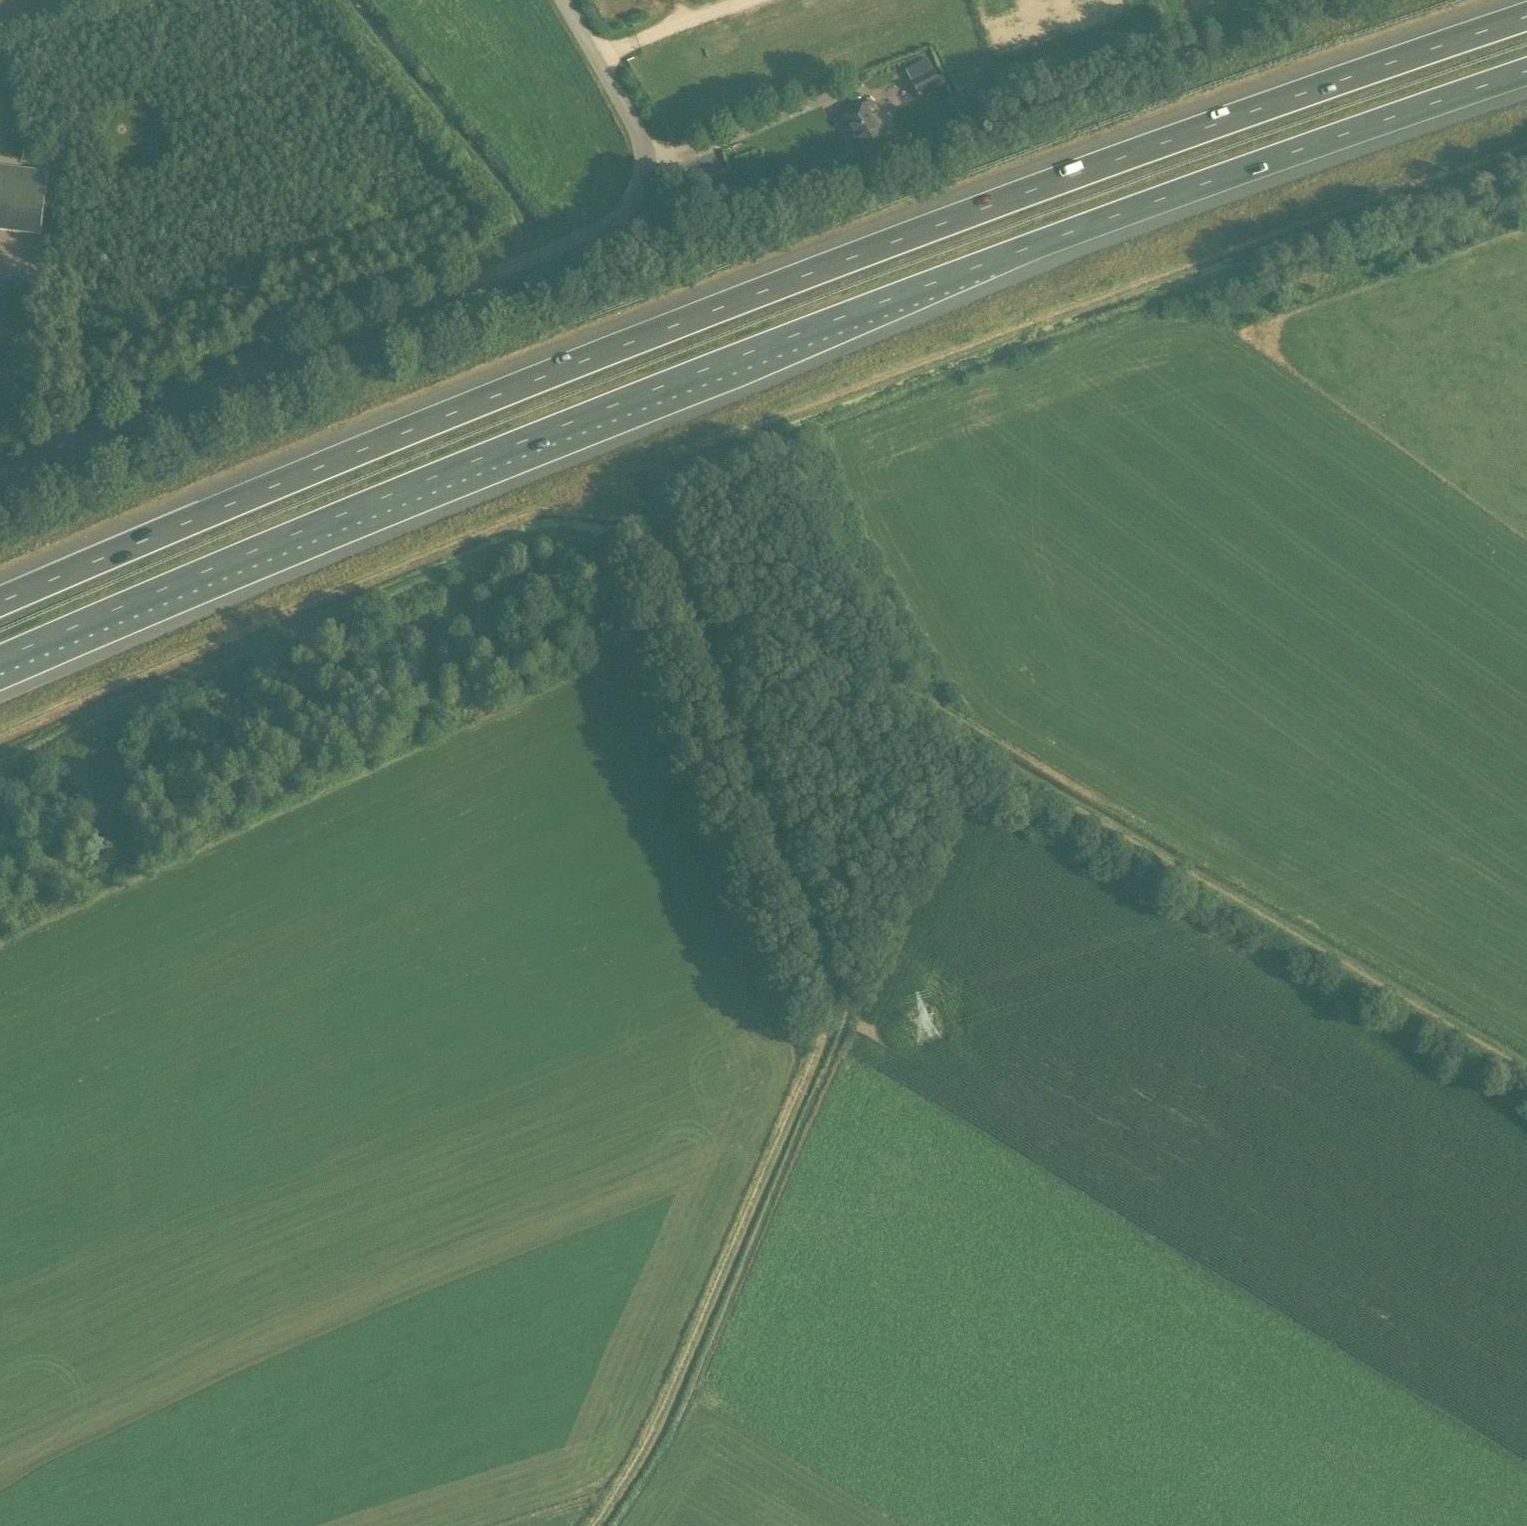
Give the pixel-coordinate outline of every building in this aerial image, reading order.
[(909,79),(919,97),(938,86),(928,68),(909,79)] [(862,157),(895,140),(871,104),(838,120),(862,157)] [(944,134),(960,127),(954,112),(938,119),(944,134)] [(25,147),(23,159),(34,160),(34,158),(35,148),(25,147)] [(0,165),(0,230),(41,235),(47,186),(49,170),(0,165)]
